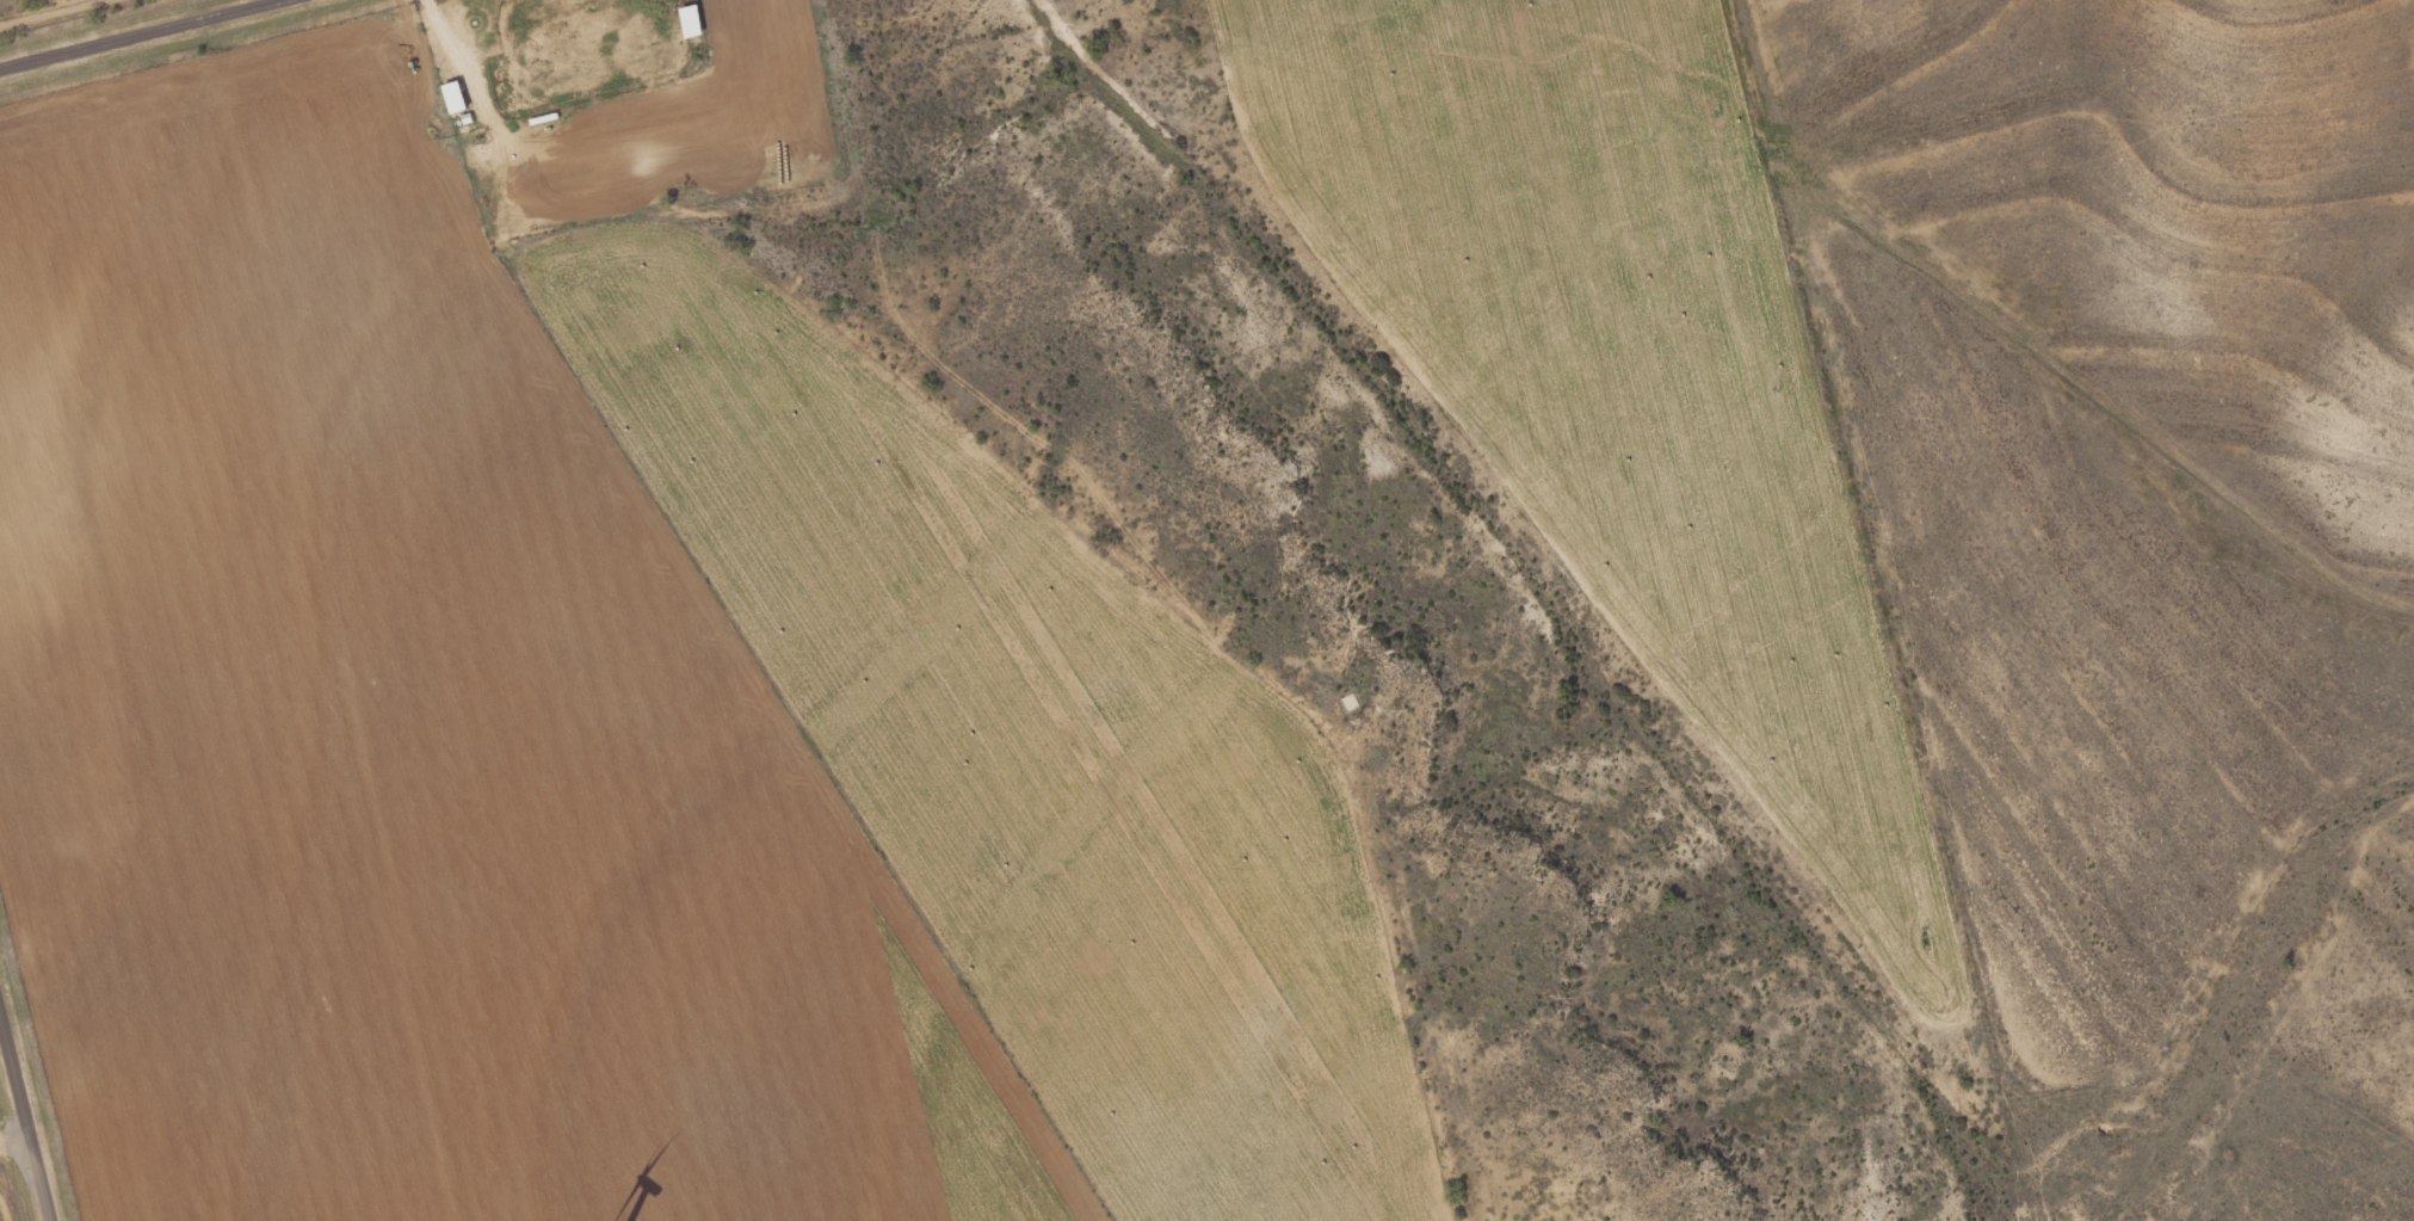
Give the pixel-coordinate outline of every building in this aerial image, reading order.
[(686,38),(704,34),(698,4),(680,7),(686,38)] [(468,109),(459,80),(443,85),(451,114),(468,109)]
